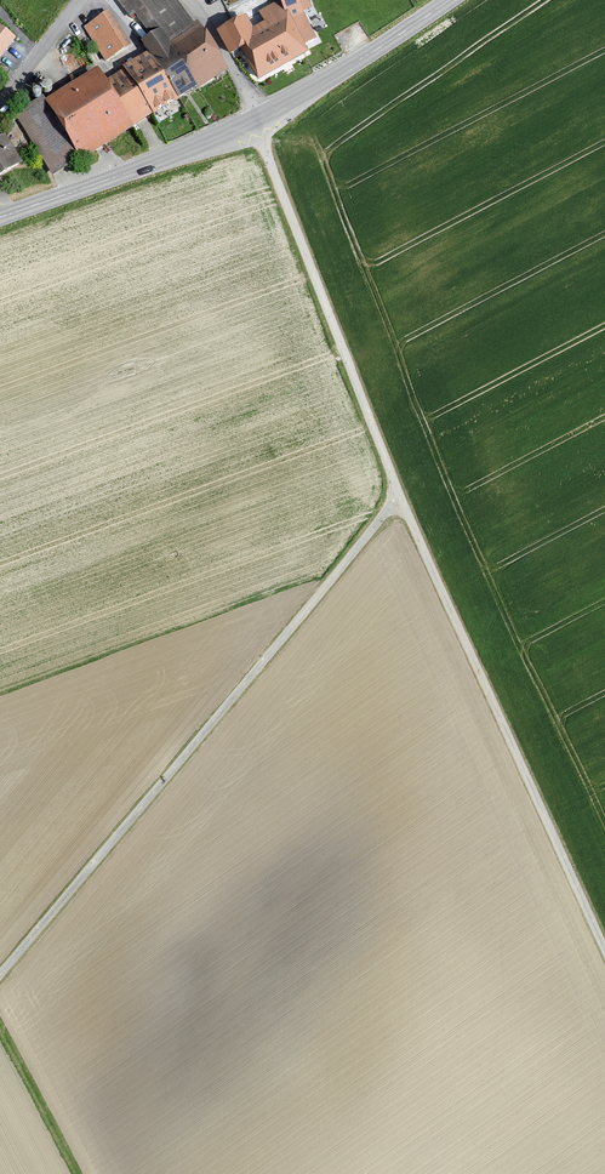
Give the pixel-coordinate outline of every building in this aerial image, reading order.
[(152,21),(138,0),(117,0),(132,21),(136,18),(142,28),(152,21)] [(177,0),(139,0),(162,31),(170,43),(196,27),(177,0)] [(261,11),(269,25),(256,33),(247,16),(221,30),(232,48),(243,42),(260,74),(306,49),(301,41),(314,35),(301,9),(310,6),(307,0),(283,0),(261,11)] [(102,57),(106,54),(109,60),(131,47),(110,12),(84,27),(102,57)] [(200,91),(229,73),(200,25),(196,27),(170,43),(198,88),(200,91)] [(0,27),(0,54),(13,36),(0,27)] [(148,53),(178,101),(198,88),(170,43),(162,31),(142,43),(148,53)] [(125,72),(153,116),(178,101),(148,53),(124,68),(125,72)] [(80,162),(134,129),(106,84),(98,71),(47,104),(80,162)] [(106,84),(134,129),(153,116),(125,72),(106,84)] [(42,97),(14,113),(52,178),(80,162),(47,104),(42,97)] [(24,167),(6,136),(0,139),(0,180),(24,167)]
